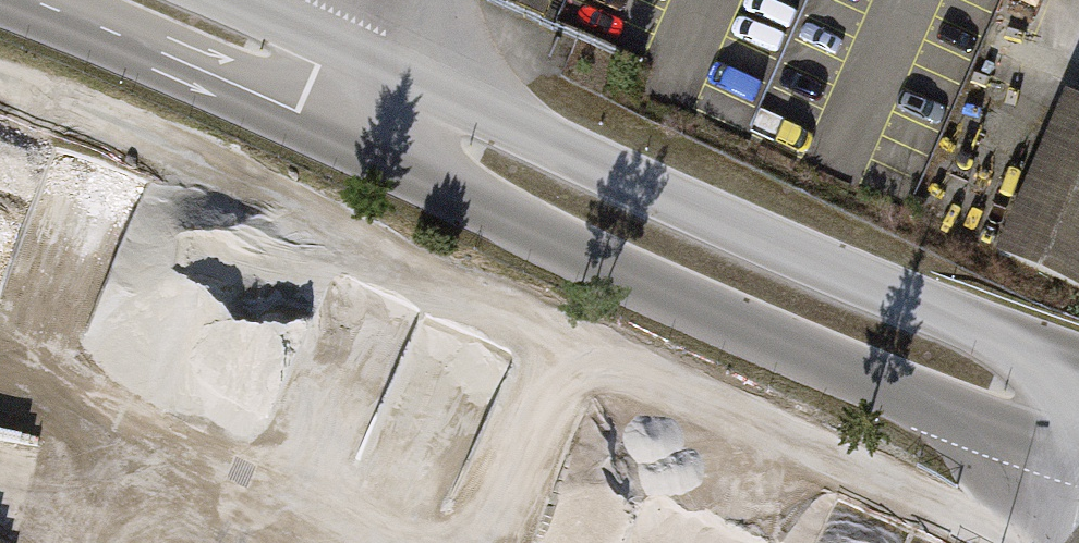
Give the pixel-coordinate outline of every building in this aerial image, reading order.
[(1078,298),(1078,106),(1069,102),(1000,265),(1078,298)]
